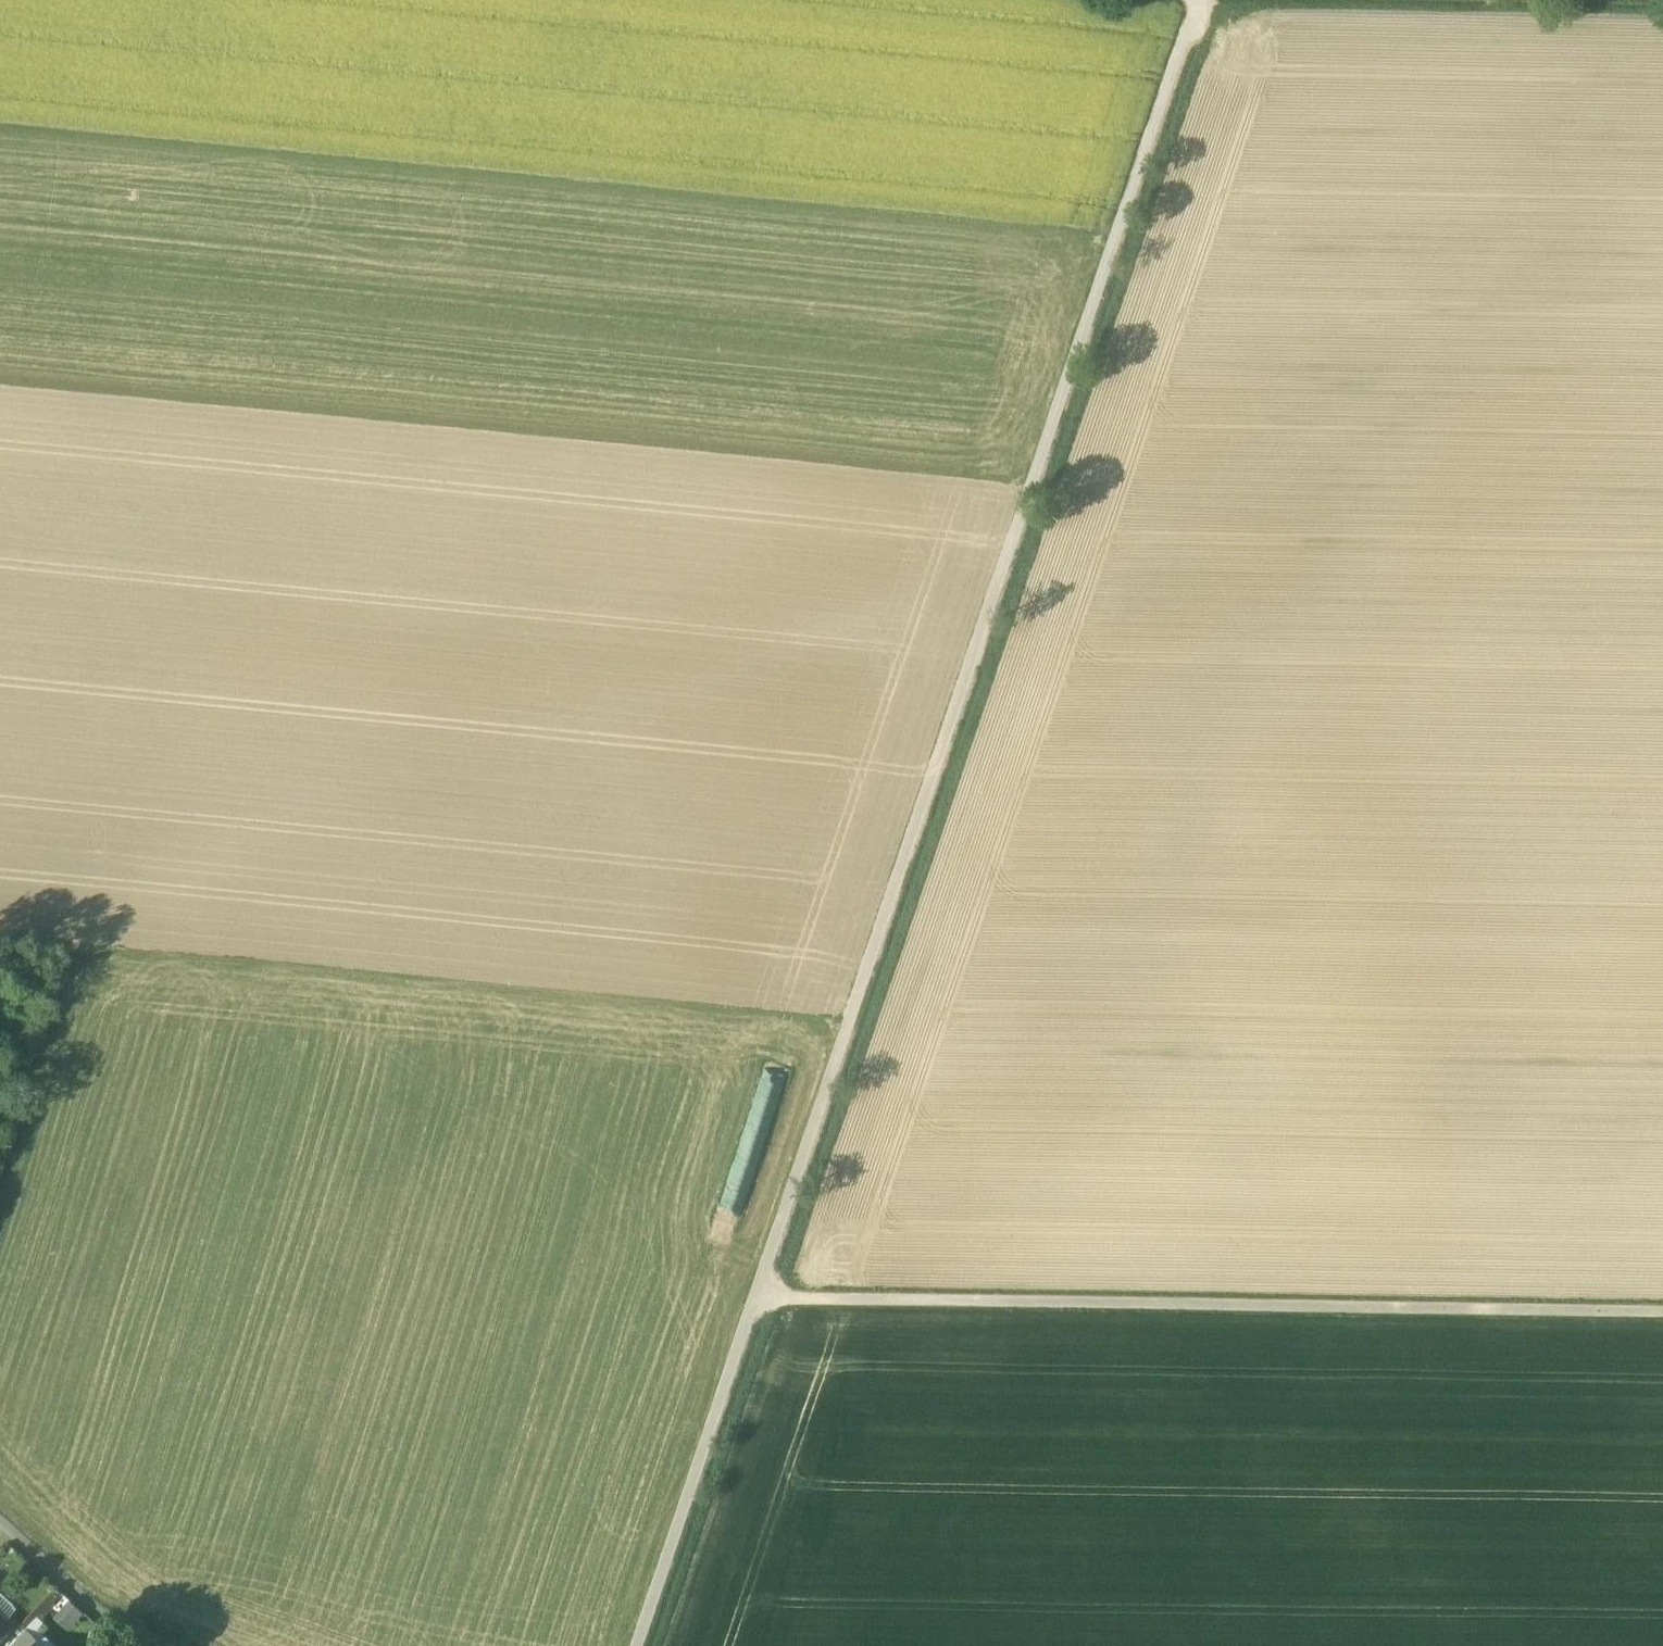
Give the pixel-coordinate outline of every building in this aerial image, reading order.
[(72,1601),(60,1591),(47,1605),(53,1611),(59,1604),(65,1609),(72,1601)] [(47,1605),(25,1629),(32,1635),(53,1611),(47,1605)] [(10,1625),(0,1616),(0,1636),(10,1625)] [(9,1645),(27,1645),(32,1641),(33,1643),(37,1639),(32,1635),(25,1629),(9,1645)]
